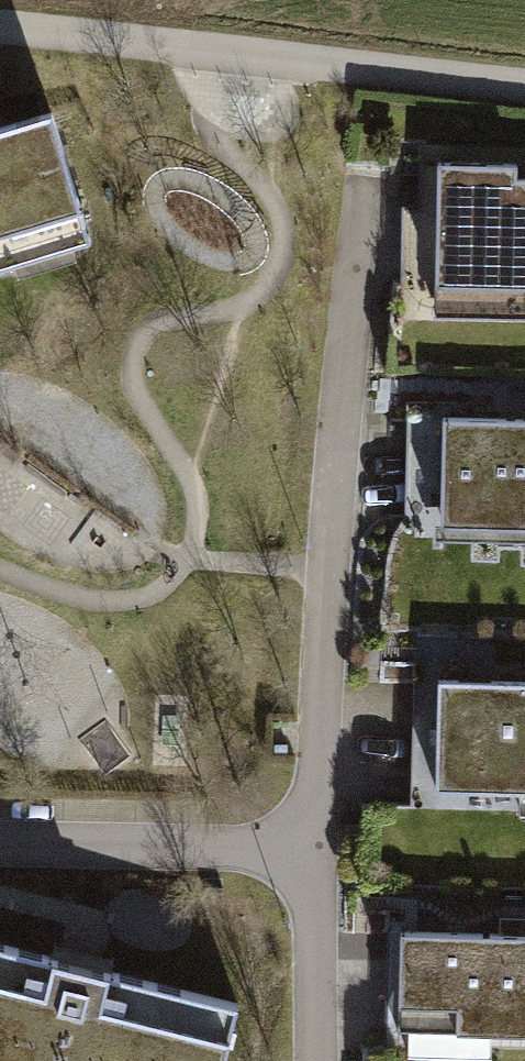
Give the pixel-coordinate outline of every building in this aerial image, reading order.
[(0,124),(0,268),(94,240),(53,108),(0,124)] [(426,155),(423,312),(524,314),(524,174),(508,174),(508,157),(426,155)] [(426,412),(424,539),(524,541),(524,414),(426,412)] [(424,671),(423,796),(524,797),(524,672),(424,671)] [(394,931),(393,1032),(524,1033),(524,932),(394,931)] [(0,938),(0,1060),(224,1060),(240,999),(0,938)]
